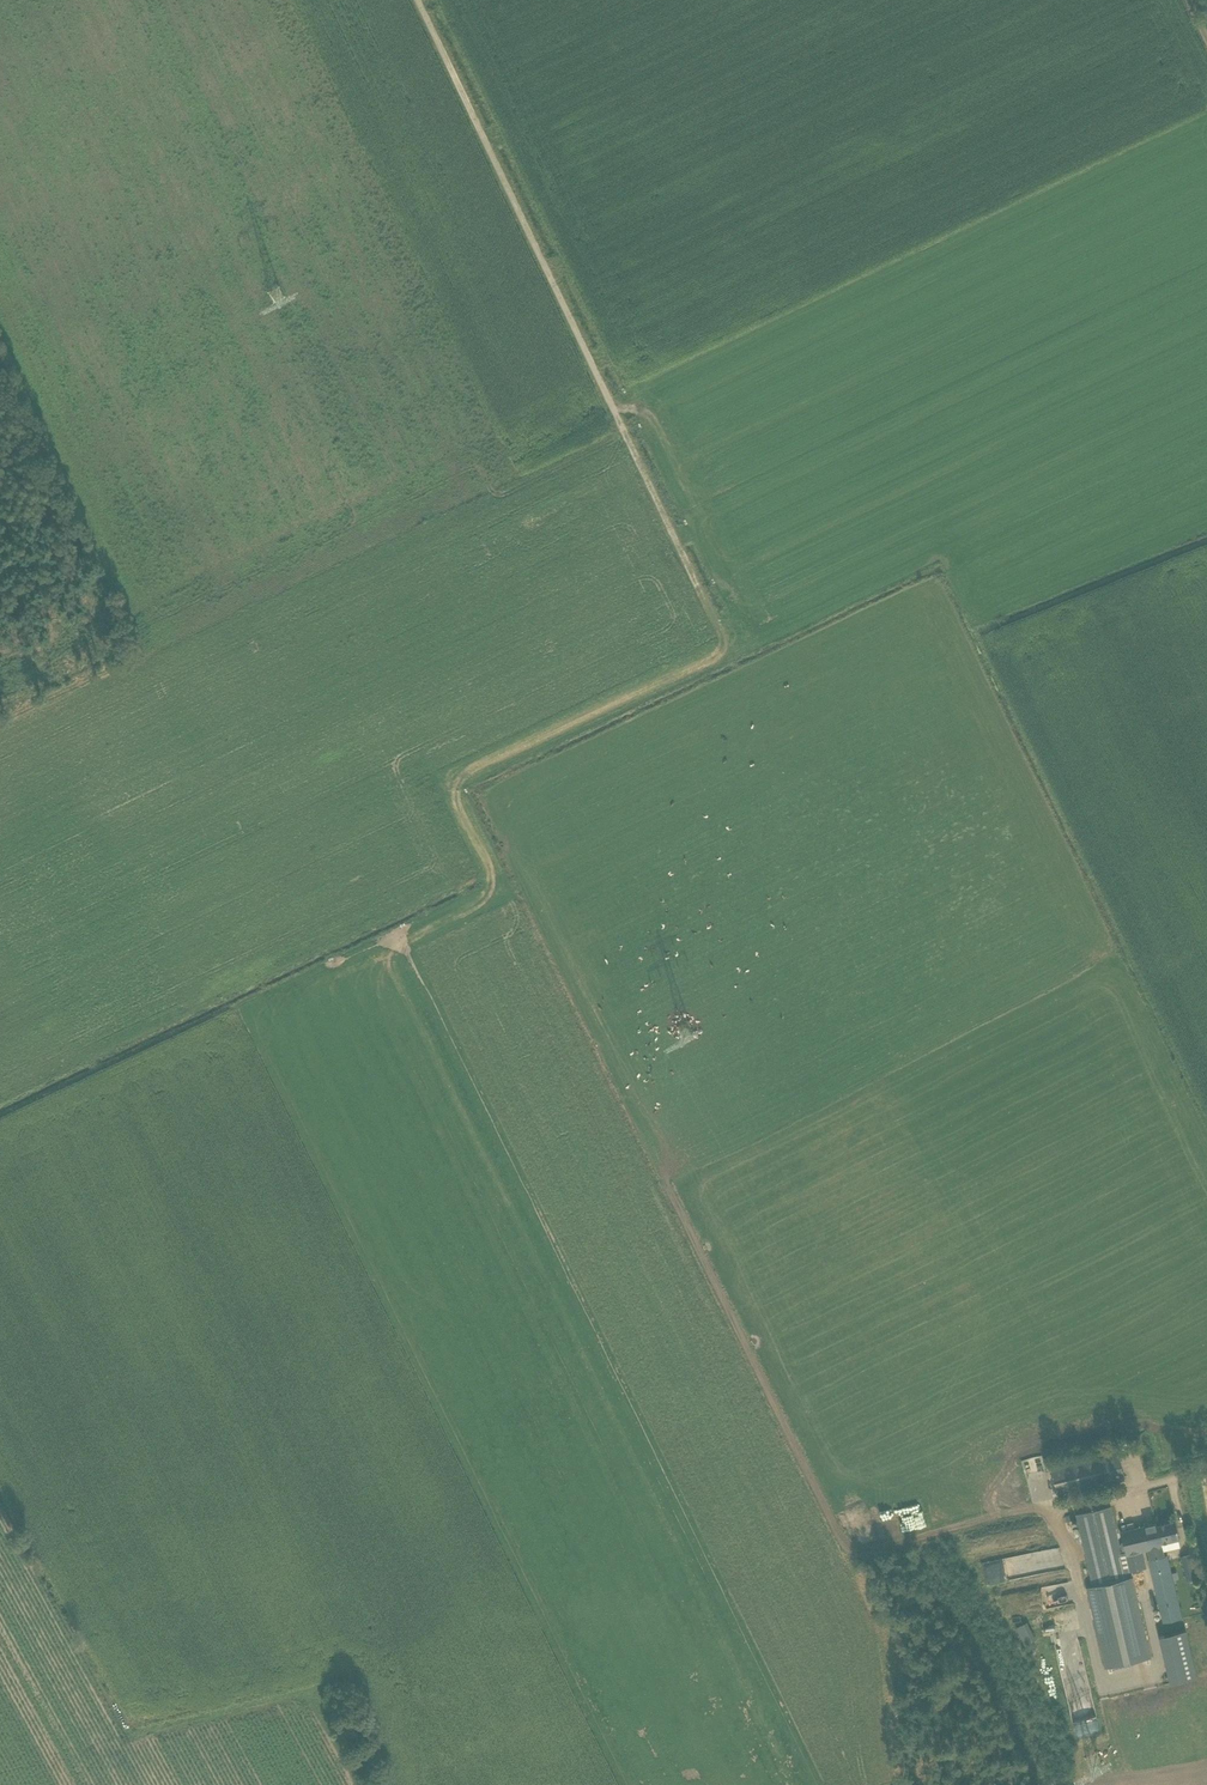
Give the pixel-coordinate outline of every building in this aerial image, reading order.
[(1059,1496),(1125,1479),(1119,1452),(1052,1469),(1059,1496)] [(1024,1469),(1044,1465),(1042,1455),(1022,1459),(1024,1469)] [(1127,1578),(1110,1507),(1076,1515),(1093,1586),(1087,1587),(1106,1667),(1151,1657),(1132,1577),(1127,1578)] [(1184,1619),(1169,1555),(1165,1556),(1163,1549),(1162,1544),(1180,1540),(1176,1521),(1157,1526),(1157,1523),(1121,1531),(1126,1554),(1125,1555),(1130,1572),(1147,1568),(1143,1551),(1148,1550),(1151,1560),(1149,1560),(1163,1623),(1184,1619)] [(1192,1555),(1182,1557),(1188,1581),(1197,1579),(1192,1555)] [(1056,1596),(1058,1605),(1074,1601),(1070,1580),(1048,1585),(1051,1597),(1056,1596)] [(1027,1621),(1015,1626),(1024,1644),(1035,1639),(1027,1621)] [(1168,1683),(1196,1677),(1186,1629),(1158,1635),(1168,1683)] [(1090,1698),(1080,1643),(1070,1645),(1072,1653),(1070,1653),(1071,1658),(1063,1659),(1068,1685),(1066,1685),(1069,1702),(1090,1698)]
